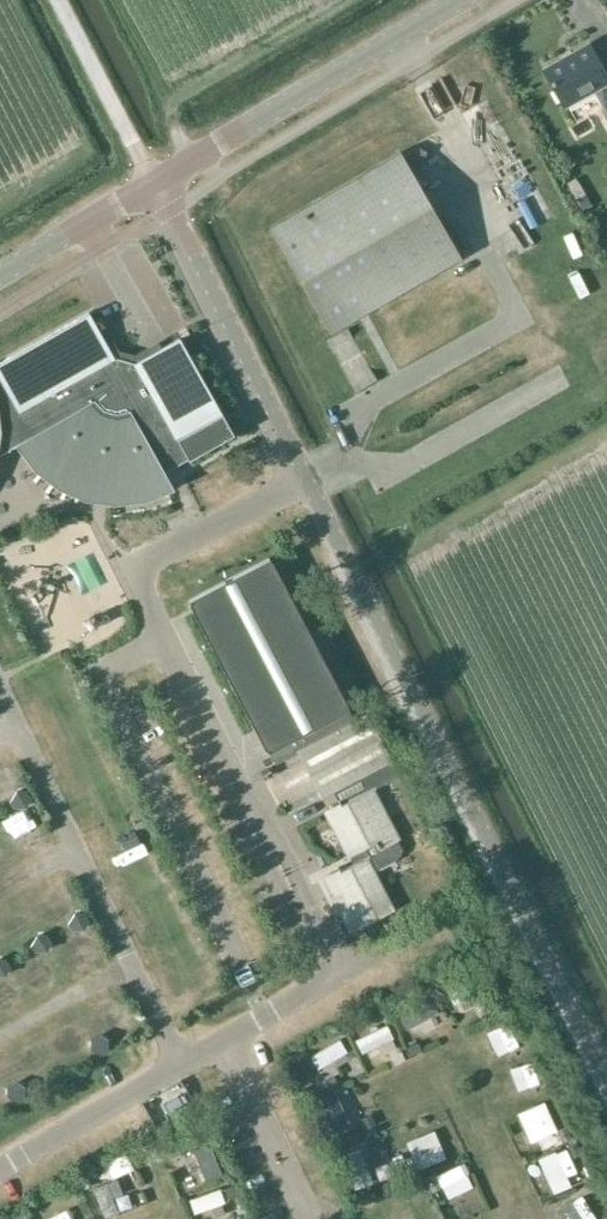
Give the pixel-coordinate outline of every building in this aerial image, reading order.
[(543,70),(565,107),(593,91),(606,113),(606,72),(605,73),(589,44),(543,70)] [(401,151),(274,224),(334,331),(462,258),(401,151)] [(567,181),(577,198),(585,193),(575,176),(567,181)] [(147,278),(0,361),(0,454),(31,436),(46,456),(66,472),(91,483),(117,487),(139,484),(148,481),(234,434),(147,278)] [(398,840),(399,839),(373,789),(398,776),(391,763),(366,715),(354,721),(348,710),(349,709),(271,557),(190,598),(268,751),(269,750),(275,763),(299,751),(322,796),(335,789),(342,802),(326,812),(349,858),(351,857),(355,865),(334,876),(340,888),(333,891),(340,904),(332,908),(336,916),(343,912),(353,931),(393,910),(374,871),(395,860),(400,855),(403,850),(398,840)] [(15,790),(9,801),(13,807),(25,807),(30,798),(25,790),(15,790)] [(73,913),(67,924),(71,930),(83,929),(88,921),(83,913),(73,913)] [(36,935),(30,946),(33,952),(46,951),(50,943),(46,935),(36,935)] [(4,976),(9,967),(4,959),(0,959),(0,976),(4,976)] [(91,1039),(91,1049),(101,1055),(107,1052),(107,1039),(99,1035),(91,1039)] [(7,1087),(6,1097),(17,1103),(23,1099),(23,1087),(15,1082),(7,1087)] [(170,1086),(141,1103),(155,1128),(195,1105),(186,1088),(174,1094),(170,1086)] [(234,1184),(225,1187),(229,1199),(238,1195),(234,1184)]
